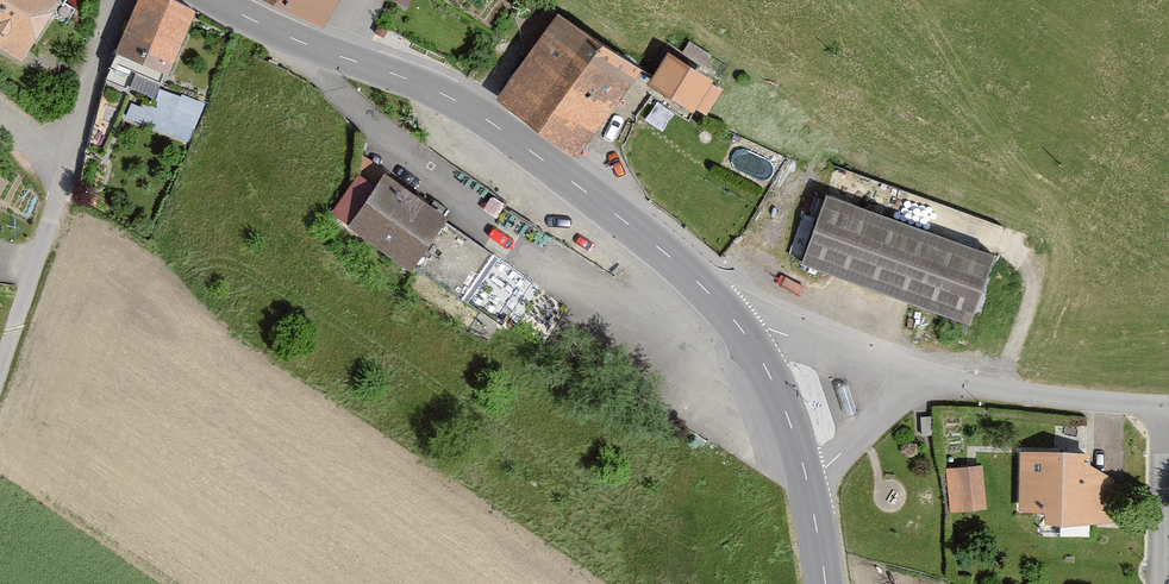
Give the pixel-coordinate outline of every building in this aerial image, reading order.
[(25,61),(60,0),(0,0),(0,47),(25,61)] [(182,0),(135,0),(116,48),(167,68),(192,4),(182,0)] [(549,11),(491,96),(576,153),(634,67),(549,11)] [(708,77),(660,50),(642,82),(690,109),(708,77)] [(860,174),(828,163),(794,258),(968,319),(992,252),(850,201),(860,174)] [(378,170),(345,218),(462,300),(495,253),(378,170)] [(1084,446),(1014,446),(1013,511),(1039,511),(1039,521),(1117,522),(1117,480),(1084,462),(1084,446)] [(983,463),(948,466),(952,507),(986,504),(983,463)]
